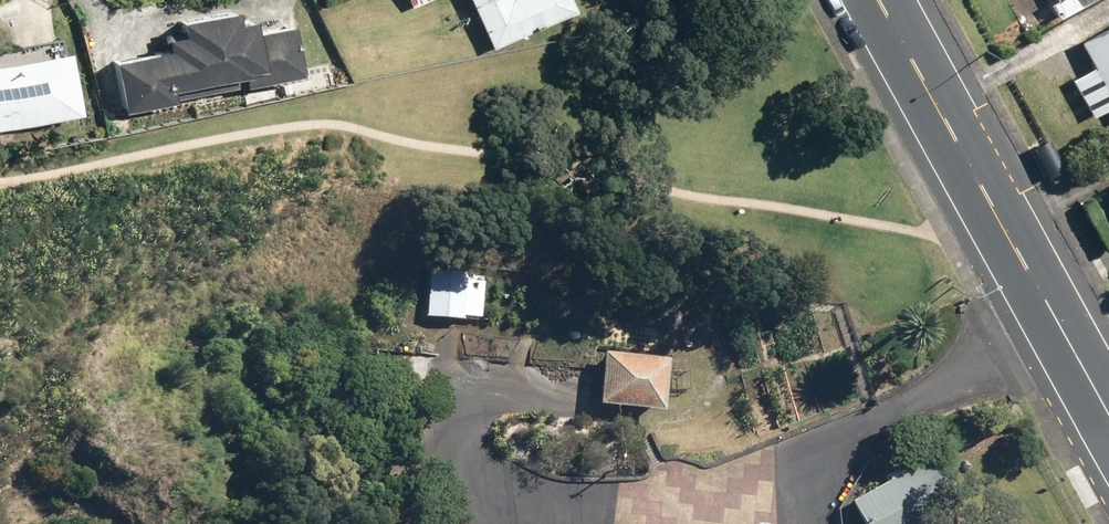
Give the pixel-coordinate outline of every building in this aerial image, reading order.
[(394,5),(403,1),(408,10),(430,0),(391,0),(394,5)] [(486,51),(570,13),(565,0),(463,0),(486,51)] [(1050,3),(1044,6),(1051,20),(1088,0),(1048,0),(1050,3)] [(104,65),(114,115),(165,105),(163,95),(246,78),(248,88),(292,79),(282,29),(241,38),(238,23),(224,26),(222,15),(169,26),(171,34),(157,36),(158,42),(156,42),(159,54),(104,65)] [(1074,45),(1108,109),(1108,26),(1074,45)] [(70,118),(57,55),(0,66),(0,131),(70,118)] [(463,274),(427,270),(422,318),(458,322),(463,274)] [(658,360),(595,352),(589,406),(652,413),(658,360)] [(924,458),(841,505),(852,523),(929,523),(954,510),(924,458)]
